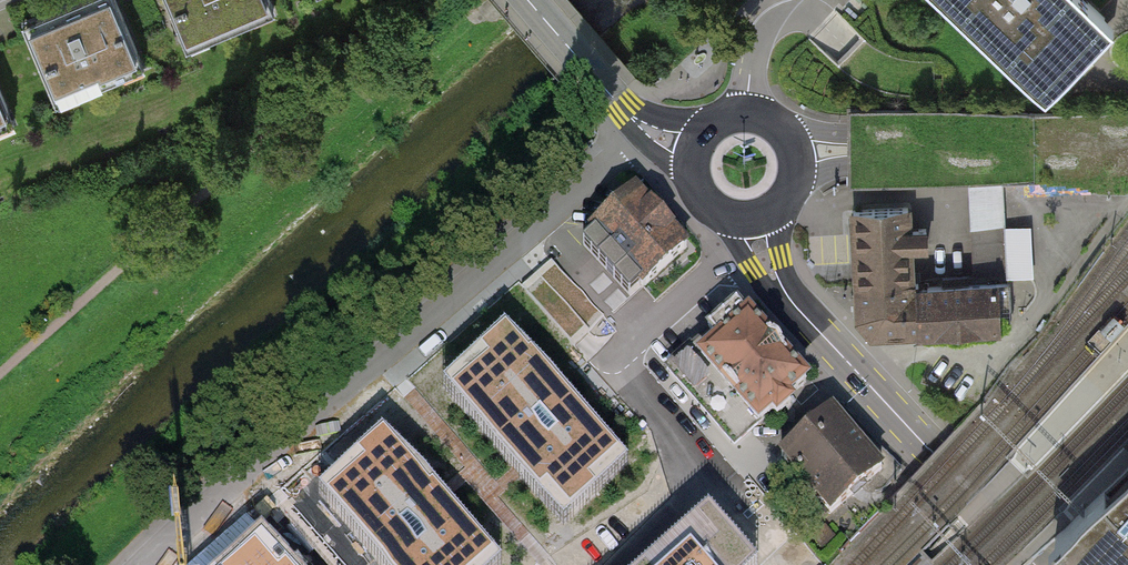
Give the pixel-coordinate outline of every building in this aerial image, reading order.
[(23,27),(57,107),(144,71),(114,0),(88,0),(77,5),(23,27)] [(188,56),(277,19),(270,0),(165,0),(188,56)] [(1038,89),(1071,54),(1106,17),(1088,0),(944,0),(1038,89)] [(12,127),(0,97),(0,132),(12,127)] [(1005,182),(970,184),(972,226),(1007,224),(1005,182)] [(694,245),(642,184),(587,230),(639,292),(694,245)] [(913,283),(910,208),(854,210),(856,284),(913,283)] [(1036,278),(1033,226),(1006,227),(1009,280),(1036,278)] [(913,283),(916,333),(998,328),(997,318),(1010,317),(1008,282),(918,287),(918,283),(913,283)] [(916,333),(913,283),(856,284),(859,318),(872,335),(916,333)] [(690,344),(663,368),(733,448),(778,409),(810,380),(783,349),(750,312),(701,356),(690,344)] [(440,389),(564,527),(632,466),(508,328),(440,389)] [(884,467),(833,408),(777,456),(828,515),(854,493),(884,467)] [(505,564),(386,431),(315,496),(377,564),(504,564),(505,564)] [(1065,499),(1077,511),(1127,459),(1127,434),(1065,499)] [(1048,537),(1076,564),(1127,564),(1127,459),(1077,511),(1048,537)] [(709,513),(651,564),(753,564),(709,513)] [(234,564),(285,564),(262,539),(234,564)]
